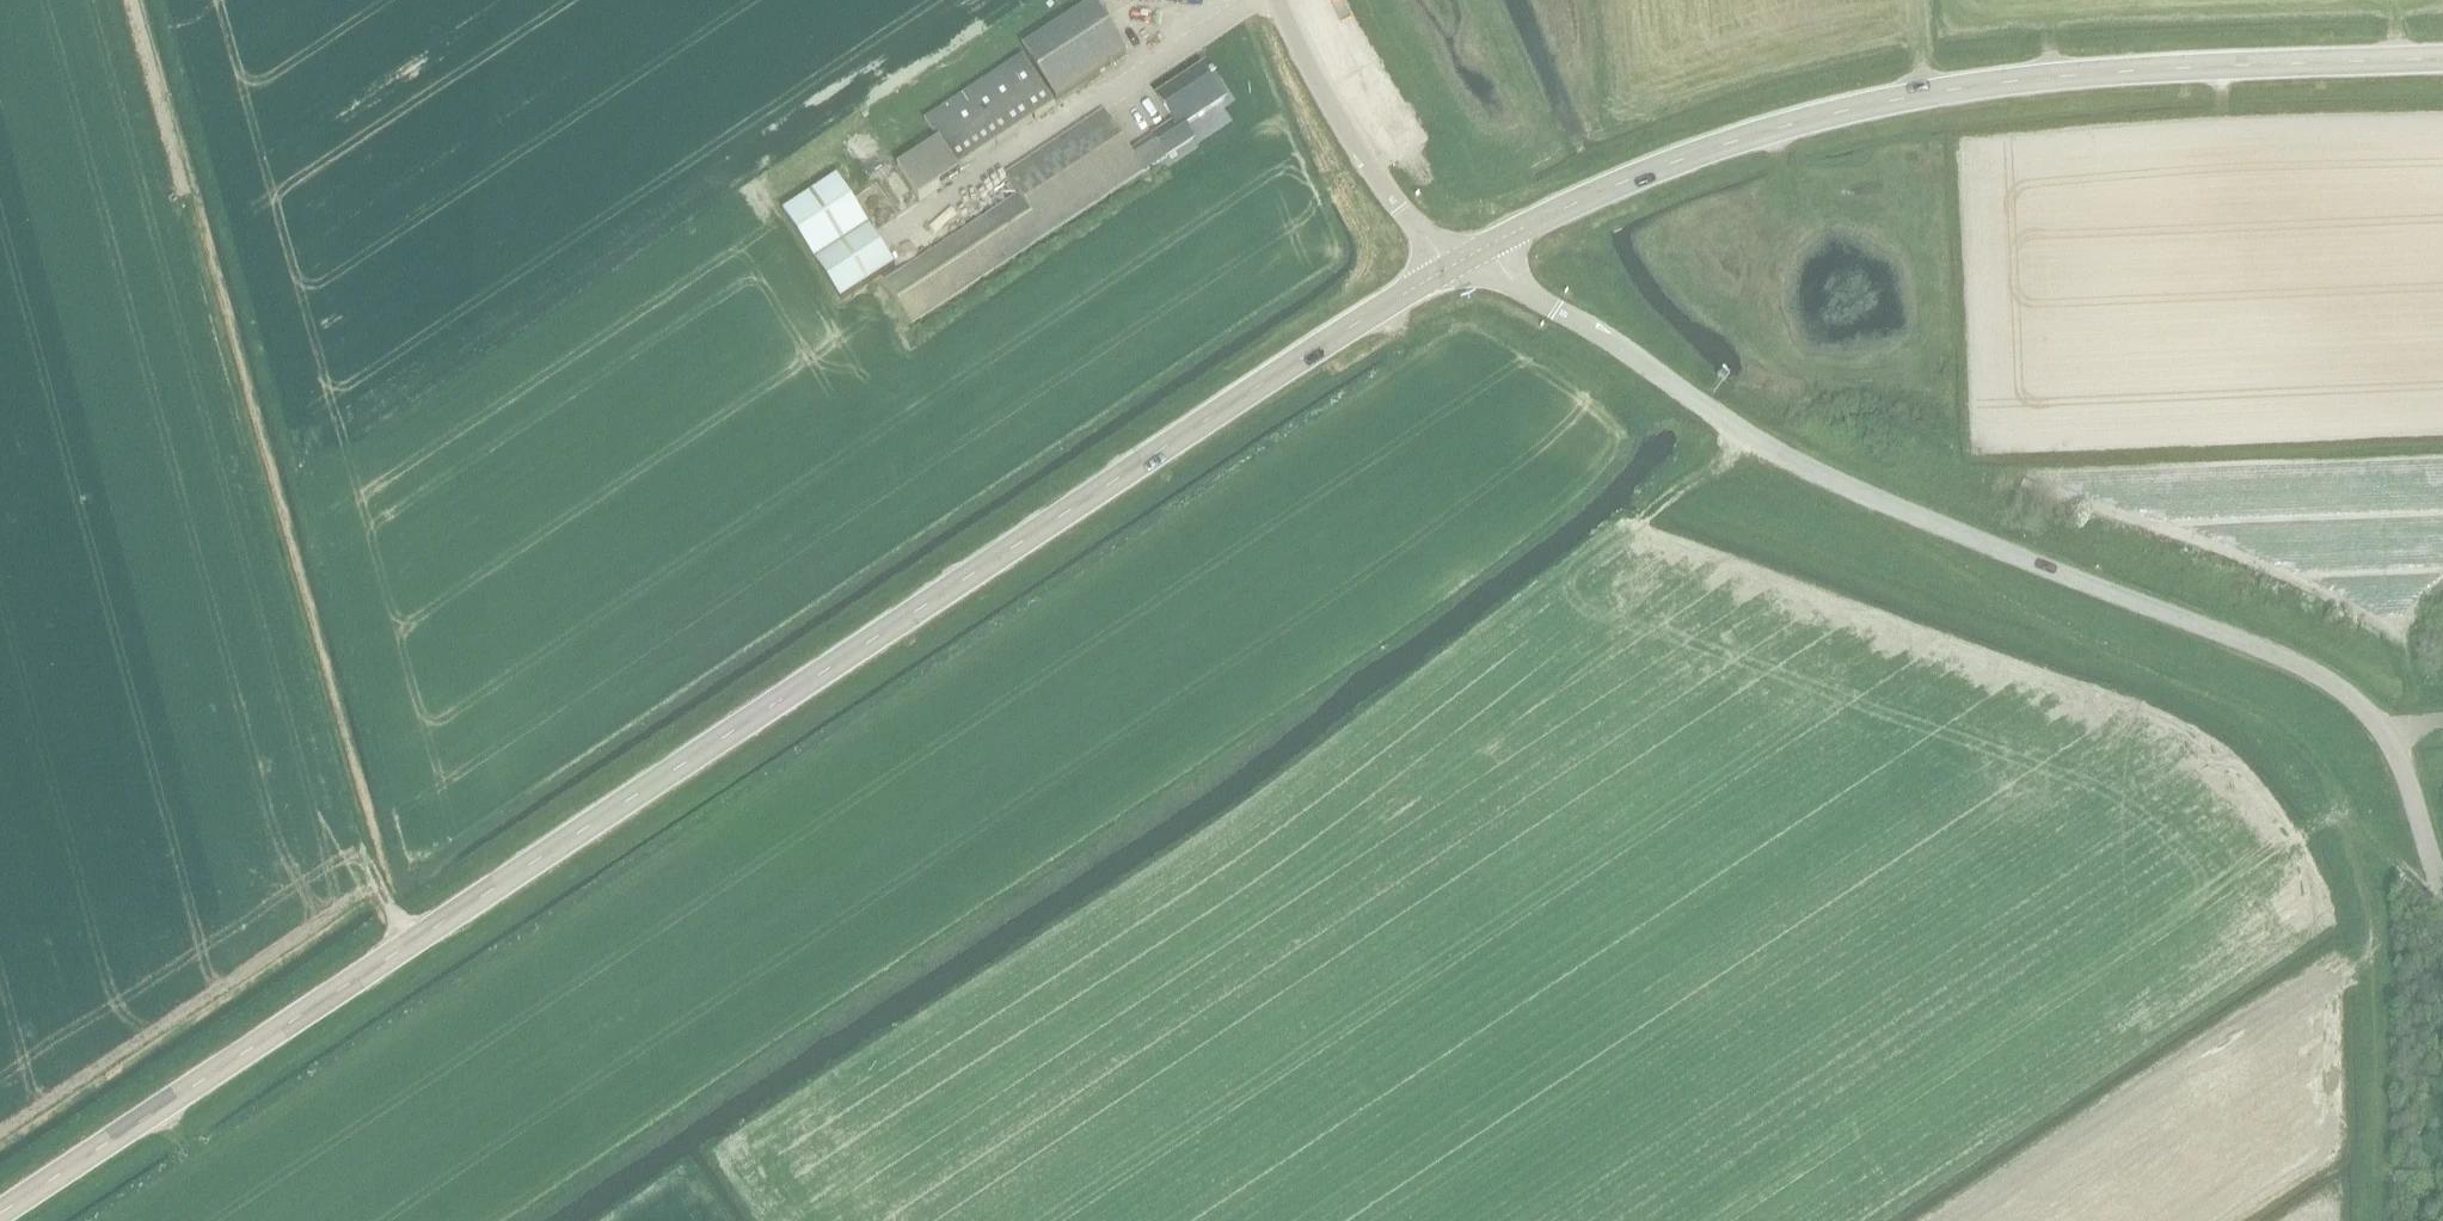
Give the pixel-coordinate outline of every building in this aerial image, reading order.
[(1023,48),(1056,99),(1126,53),(1092,2),(1023,48)] [(939,141),(898,167),(919,200),(962,173),(959,168),(1055,105),(1023,56),(924,120),(939,141)] [(1193,139),(1185,126),(1226,99),(1215,82),(1217,81),(1206,65),(1158,96),(1175,123),(1131,151),(1104,110),(1006,175),(1019,195),(886,282),(912,323),(1144,171),(1193,139)] [(783,212),(841,300),(895,265),(837,177),(783,212)]
